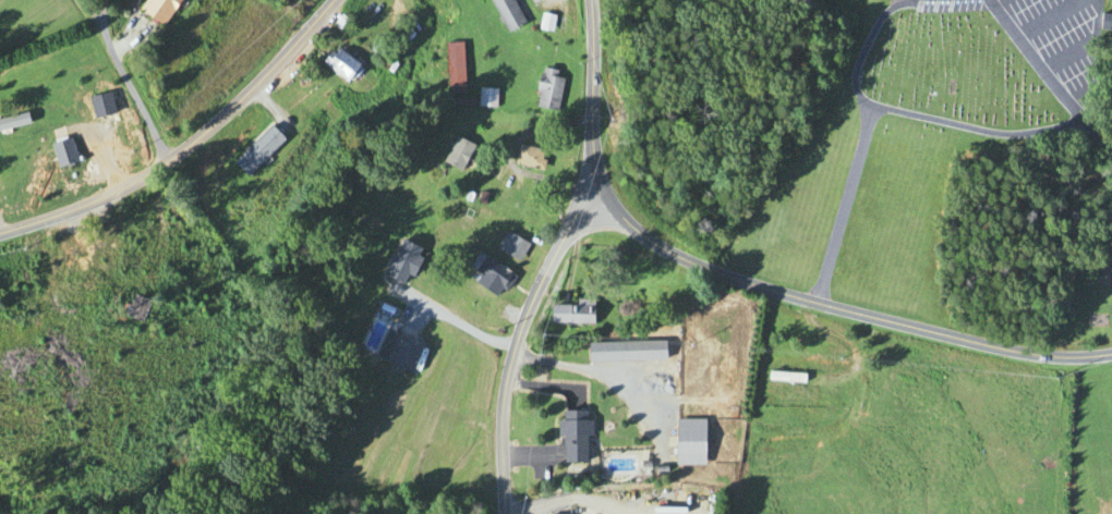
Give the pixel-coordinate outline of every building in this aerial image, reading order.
[(159,28),(179,0),(139,0),(133,9),(159,28)] [(522,22),(512,0),(486,0),(501,32),(522,22)] [(551,20),(540,16),(536,28),(547,31),(551,20)] [(460,92),(460,42),(444,42),(444,92),(460,92)] [(346,85),(359,68),(330,45),(317,62),(346,85)] [(560,72),(537,67),(529,107),(551,111),(560,72)] [(473,107),(492,108),(493,89),(474,88),(473,107)] [(90,121),(115,114),(109,93),(79,102),(83,113),(88,111),(90,121)] [(26,124),(23,115),(0,121),(0,132),(26,124)] [(229,163),(243,177),(280,140),(266,125),(229,163)] [(470,145),(450,136),(438,163),(458,172),(470,145)] [(55,171),(75,165),(67,139),(47,145),(55,171)] [(508,163),(537,170),(542,151),(513,144),(508,163)] [(514,261),(523,243),(496,230),(487,248),(514,261)] [(545,304),(545,324),(588,324),(588,299),(570,299),(570,304),(545,304)] [(417,347),(385,330),(371,357),(404,373),(417,347)] [(662,361),(662,342),(582,342),(582,361),(662,361)] [(764,384),(802,384),(802,373),(764,373),(764,384)] [(554,420),(554,462),(582,462),(582,410),(557,410),(557,420),(554,420)] [(672,419),(672,464),(700,464),(700,419),(672,419)]
